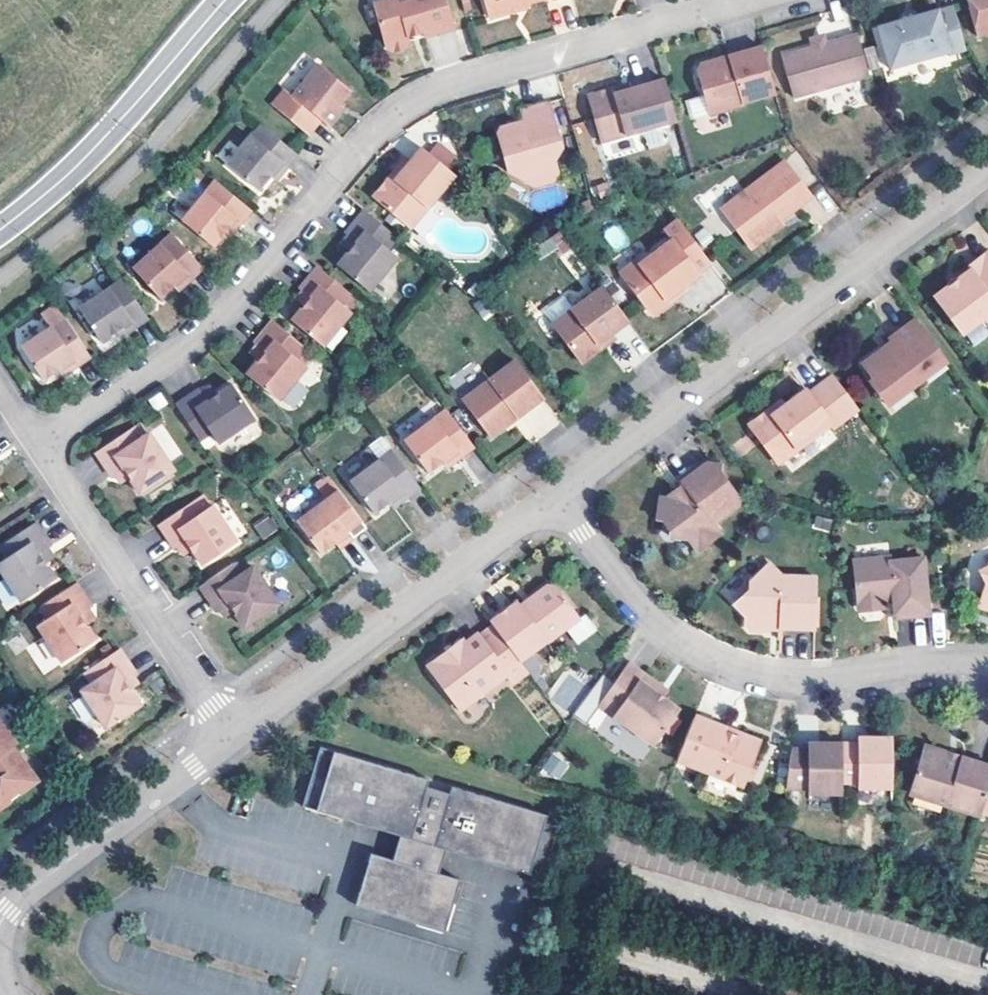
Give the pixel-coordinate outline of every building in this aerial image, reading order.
[(376,2),(388,47),(395,50),(408,47),(412,40),(411,35),(425,31),(426,36),(457,28),(449,0),(384,0),(376,2)] [(493,19),(517,12),(515,6),(530,2),(537,0),(487,0),(493,19)] [(982,39),(987,37),(987,0),(971,0),(982,39)] [(530,2),(515,6),(517,12),(531,8),(530,2)] [(905,23),(882,30),(895,72),(954,55),(955,57),(971,52),(970,49),(958,9),(943,13),(943,12),(921,19),(905,23)] [(919,14),(903,19),(905,23),(921,19),(919,14)] [(425,31),(411,35),(412,40),(426,36),(425,31)] [(875,77),(864,36),(831,45),(820,48),(787,57),(798,98),(875,77)] [(829,38),(818,41),(820,48),(831,45),(829,38)] [(700,73),(713,116),(747,106),(747,105),(779,95),(766,49),(732,59),(733,64),(722,67),(716,63),(704,67),(700,73)] [(733,64),(732,59),(716,63),(722,67),(733,64)] [(285,88),(273,104),(310,134),(322,118),(330,124),(341,111),(337,108),(342,103),(353,89),(321,63),(294,96),(285,88)] [(679,121),(668,81),(632,91),(616,95),(609,91),(597,95),(592,103),(604,143),(679,121)] [(630,85),(609,91),(616,95),(632,91),(630,85)] [(690,119),(706,113),(700,96),(684,101),(690,119)] [(345,106),(342,103),(337,108),(341,111),(345,106)] [(564,148),(551,103),(522,111),(525,121),(526,125),(516,128),(511,126),(502,128),(499,133),(504,152),(515,149),(517,160),(510,173),(536,187),(556,182),(560,173),(557,162),(564,148)] [(299,154),(264,125),(231,165),(262,191),(274,177),(284,163),(289,167),(299,154)] [(456,175),(423,147),(410,163),(396,180),(388,180),(378,192),(378,201),(411,228),(456,175)] [(517,160),(515,149),(504,152),(510,173),(517,160)] [(410,163),(406,159),(388,180),(396,180),(410,163)] [(289,167),(284,163),(274,177),(278,180),(289,167)] [(814,199),(788,163),(724,210),(753,250),(768,239),(765,235),(782,222),(814,199)] [(252,209),(216,179),(183,220),(214,246),(226,231),(237,218),(241,221),(252,209)] [(398,237),(366,210),(347,231),(350,234),(358,241),(351,249),(339,263),(370,290),(399,256),(389,248),(398,237)] [(230,235),(241,221),(237,218),(226,231),(230,235)] [(669,231),(676,242),(643,265),(636,264),(627,270),(626,278),(651,313),(658,315),(667,308),(669,301),(684,290),(702,278),(700,276),(714,266),(682,222),(669,231)] [(785,226),(782,222),(765,235),(768,239),(785,226)] [(203,265),(171,232),(134,268),(162,297),(175,284),(187,272),(191,276),(203,265)] [(358,241),(350,234),(343,242),(351,249),(358,241)] [(970,271),(973,274),(936,301),(964,339),(985,323),(987,327),(987,258),(970,271)] [(351,293),(319,265),(300,287),(303,289),(311,296),(304,305),(292,318),(322,345),(352,311),(342,303),(351,293)] [(191,276),(187,272),(175,284),(179,288),(191,276)] [(149,318),(123,280),(80,310),(103,343),(118,332),(133,322),(136,327),(149,318)] [(630,322),(606,287),(554,323),(582,363),(600,351),(600,344),(613,334),(630,322)] [(311,296),(303,289),(296,298),(304,305),(311,296)] [(686,295),(684,290),(669,301),(667,308),(686,295)] [(67,317),(58,304),(45,313),(53,326),(22,345),(44,379),(59,369),(74,360),(77,365),(91,356),(67,317)] [(305,347),(273,320),(255,341),(258,344),(265,350),(258,359),(246,373),(277,400),(306,366),(296,358),(305,347)] [(136,327),(133,322),(118,332),(121,337),(136,327)] [(950,366),(918,324),(891,344),(893,347),(894,349),(893,355),(886,360),(882,355),(864,368),(875,384),(872,386),(886,405),(907,389),(917,390),(950,366)] [(616,339),(613,334),(600,344),(600,351),(616,339)] [(265,350),(258,344),(251,353),(258,359),(265,350)] [(893,355),(894,349),(893,347),(882,355),(886,360),(893,355)] [(77,365),(74,360),(59,369),(62,374),(77,365)] [(545,400),(517,363),(465,401),(493,439),(507,429),(507,424),(517,417),(519,420),(545,400)] [(860,414),(834,380),(810,398),(807,394),(786,410),(773,420),(764,419),(754,426),(753,435),(779,469),(832,429),(835,433),(860,414)] [(295,383),(284,401),(296,408),(307,390),(295,383)] [(253,419),(230,386),(215,396),(206,402),(200,394),(198,391),(174,407),(198,442),(209,434),(217,445),(253,419)] [(215,396),(209,388),(200,394),(206,402),(215,396)] [(917,390),(907,389),(886,405),(890,410),(917,390)] [(168,410),(159,396),(149,403),(158,417),(168,410)] [(786,410),(782,406),(764,419),(773,420),(786,410)] [(476,449),(448,412),(406,443),(430,475),(445,464),(459,454),(463,459),(476,449)] [(519,420),(517,417),(507,424),(507,429),(519,420)] [(146,425),(136,432),(143,444),(154,437),(146,425)] [(178,474),(154,437),(143,444),(136,432),(101,456),(117,480),(120,478),(128,472),(134,481),(145,496),(178,474)] [(385,435),(368,444),(375,457),(392,448),(385,435)] [(422,488),(394,451),(352,482),(376,514),(391,503),(405,493),(408,498),(422,488)] [(463,459),(459,454),(445,464),(449,469),(463,459)] [(690,544),(699,556),(723,537),(715,528),(739,509),(740,503),(720,477),(722,470),(714,469),(710,463),(698,472),(694,472),(693,476),(681,485),(686,491),(669,504),(661,503),(658,524),(673,527),(670,542),(690,544)] [(134,481),(128,472),(120,478),(126,487),(134,481)] [(368,529),(340,493),(298,525),(322,557),(337,545),(351,535),(355,539),(368,529)] [(408,498),(405,493),(391,503),(394,508),(408,498)] [(203,515),(195,504),(161,528),(177,551),(180,549),(189,543),(195,552),(205,567),(239,544),(213,508),(203,515)] [(254,523),(261,539),(277,531),(269,515),(254,523)] [(21,601),(55,579),(44,564),(39,554),(47,549),(50,547),(35,523),(0,545),(0,546),(7,557),(0,562),(0,569),(21,601)] [(355,539),(351,535),(337,545),(341,550),(355,539)] [(195,552),(189,543),(180,549),(187,558),(195,552)] [(47,549),(39,554),(44,564),(53,558),(47,549)] [(923,560),(890,563),(890,558),(872,560),(872,566),(853,568),(856,608),(861,612),(877,611),(882,606),(882,603),(892,603),(894,621),(928,618),(923,560)] [(872,560),(852,562),(853,568),(872,566),(872,560)] [(242,576),(234,565),(200,589),(216,612),(228,605),(234,613),(245,628),(278,605),(252,569),(242,576)] [(812,633),(814,580),(780,578),(769,566),(748,583),(749,591),(733,606),(744,619),(743,627),(748,633),(761,633),(766,628),(778,629),(778,631),(812,633)] [(90,607),(74,583),(39,607),(47,618),(37,626),(62,662),(95,639),(85,624),(79,615),(87,609),(90,607)] [(521,664),(548,644),(548,645),(582,621),(558,588),(551,587),(537,597),(536,604),(526,611),(523,608),(520,603),(492,623),(494,627),(521,664)] [(536,604),(537,597),(523,608),(526,611),(536,604)] [(986,601),(983,600),(980,612),(987,615),(987,597),(986,601)] [(234,613),(228,605),(220,610),(226,619),(234,613)] [(93,618),(87,609),(79,615),(85,624),(93,618)] [(521,664),(494,627),(480,637),(479,635),(467,643),(450,656),(447,652),(432,663),(428,666),(431,670),(457,706),(461,711),(464,708),(508,677),(514,685),(529,675),(521,664)] [(467,643),(464,640),(447,652),(450,656),(467,643)] [(136,674),(119,650),(84,674),(93,686),(82,693),(108,729),(141,706),(130,691),(124,682),(132,676),(136,674)] [(662,702),(644,688),(649,681),(628,666),(598,708),(653,748),(678,713),(662,702)] [(566,670),(546,696),(566,711),(586,686),(566,670)] [(139,685),(132,676),(124,682),(130,691),(139,685)] [(602,677),(572,713),(582,722),(612,685),(602,677)] [(668,695),(649,681),(644,688),(662,702),(668,695)] [(628,752),(637,737),(595,709),(586,724),(628,752)] [(760,745),(695,719),(677,763),(737,788),(743,785),(760,745)] [(13,749),(17,747),(0,724),(0,759),(13,749)] [(869,748),(819,748),(819,754),(791,754),(785,794),(809,793),(808,798),(842,798),(843,787),(859,787),(859,792),(892,793),(892,743),(869,742),(869,748)] [(432,779),(323,746),(305,805),(351,819),(402,835),(398,847),(395,859),(373,852),(357,904),(373,909),(432,927),(446,931),(462,880),(440,873),(448,849),(545,879),(563,820),(454,786),(452,794),(429,786),(432,779)] [(0,759),(0,779),(15,799),(38,782),(13,749),(0,759)] [(561,781),(570,760),(550,752),(541,773),(561,781)] [(981,824),(987,800),(987,773),(930,755),(924,758),(912,797),(915,803),(981,824)] [(0,779),(0,811),(15,799),(0,779)] [(958,941),(953,955),(977,963),(981,949),(958,941)]
